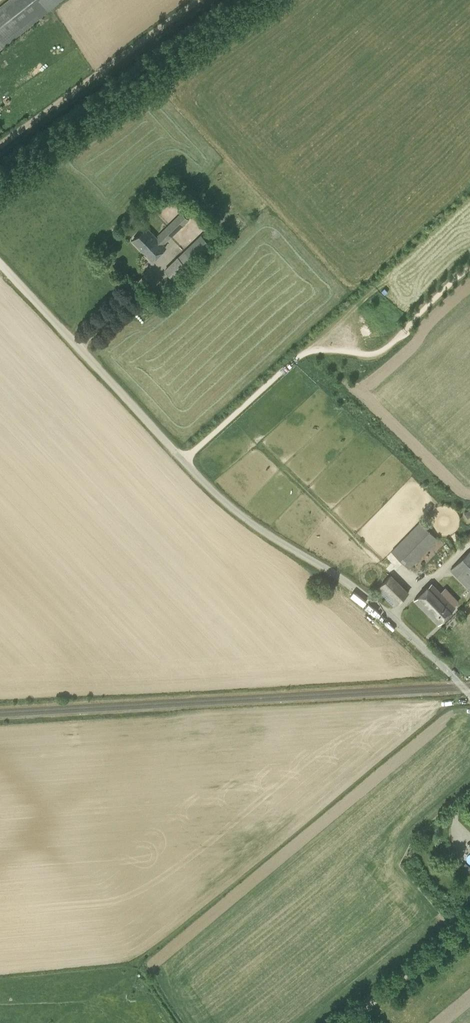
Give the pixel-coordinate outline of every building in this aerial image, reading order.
[(0,7),(0,48),(61,0),(9,0),(0,7)] [(152,261),(166,247),(164,245),(181,229),(189,220),(181,212),(173,221),(156,237),(147,227),(132,241),(152,261)] [(201,235),(165,270),(174,280),(210,245),(201,235)] [(420,522),(391,551),(409,569),(413,565),(438,539),(420,522)] [(450,570),(469,590),(469,550),(450,570)] [(384,582),(377,589),(394,607),(409,592),(391,575),(384,582)] [(432,583),(415,600),(438,624),(456,607),(432,583)]
